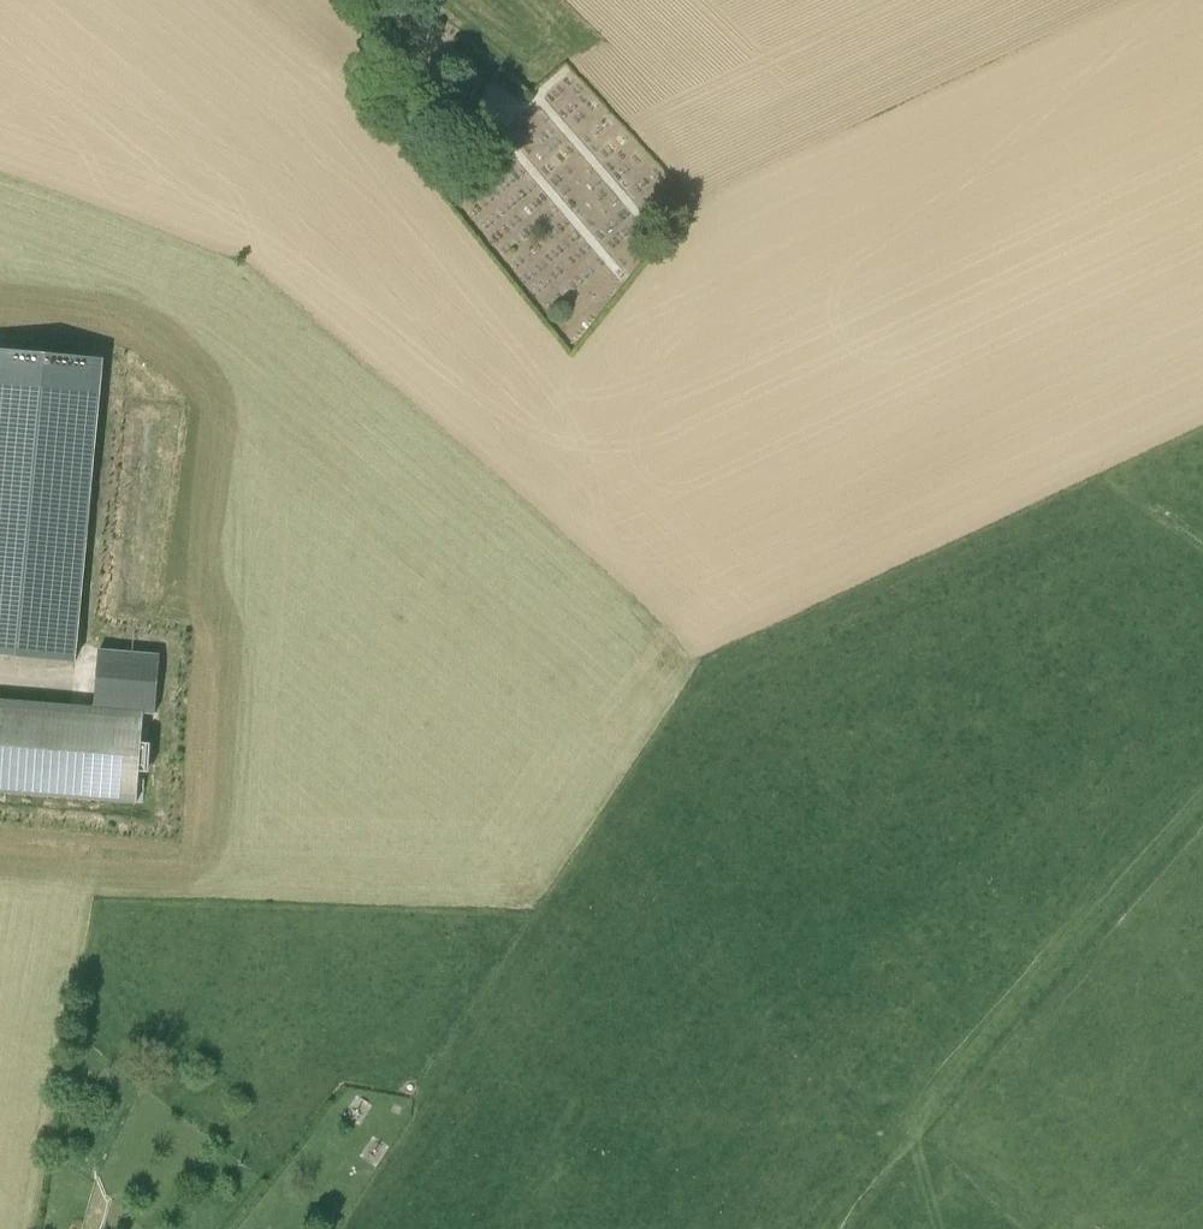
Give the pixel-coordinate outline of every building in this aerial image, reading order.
[(75,663),(103,362),(0,353),(0,657),(75,663)] [(96,709),(144,712),(156,713),(161,656),(101,651),(96,709)] [(144,712),(96,709),(0,701),(0,790),(137,801),(144,712)]
